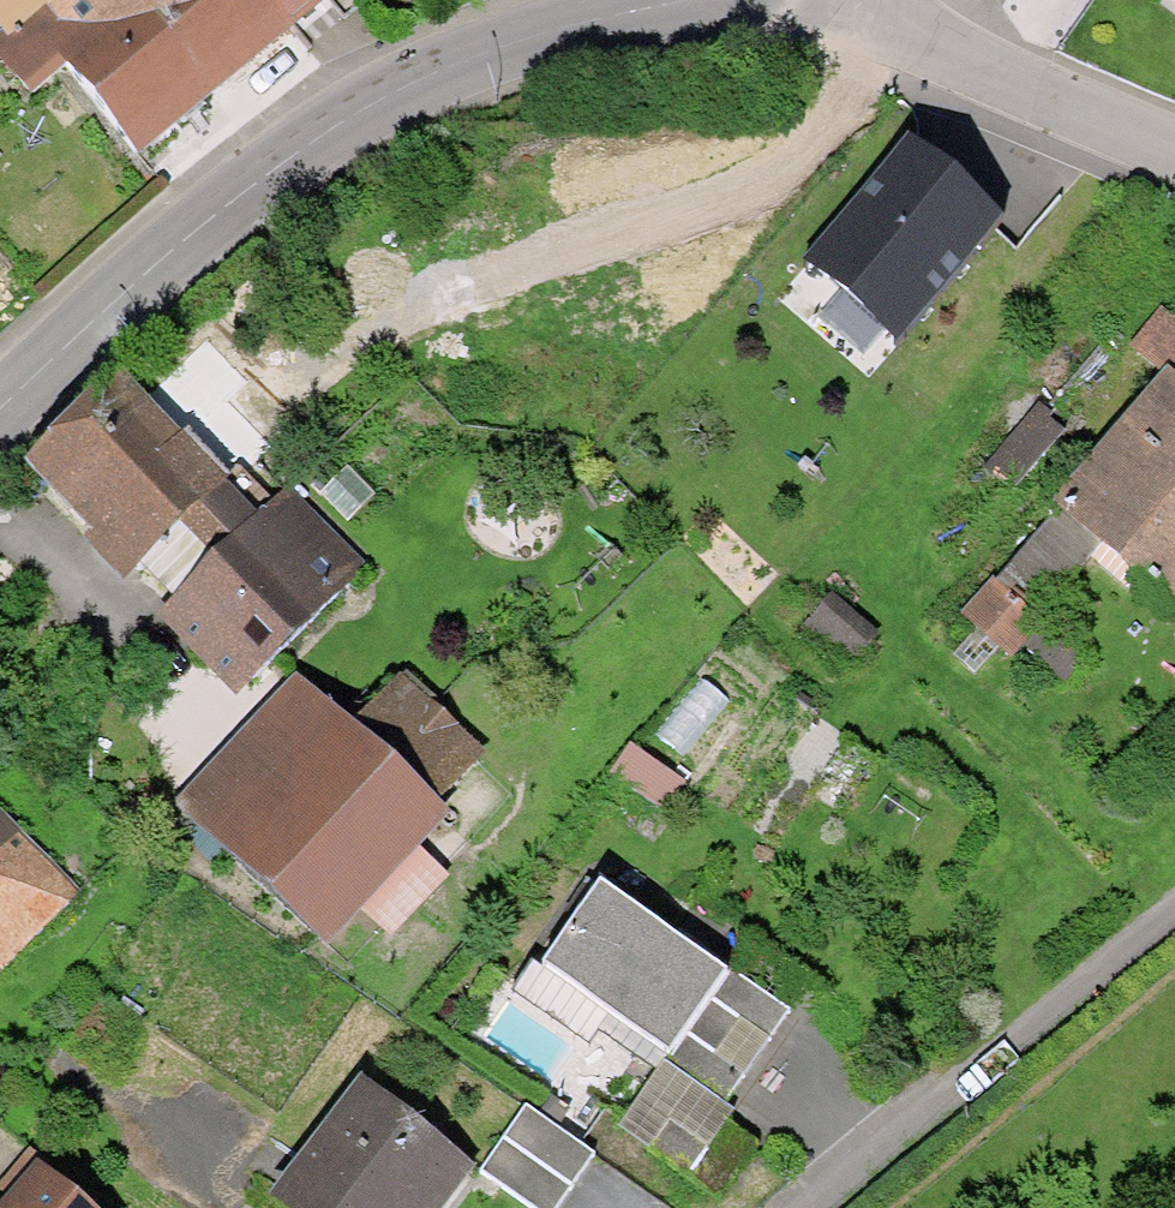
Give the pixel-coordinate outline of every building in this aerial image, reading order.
[(271,0),(133,0),(135,3),(209,93),(253,57),(292,25),(271,0)] [(292,25),(323,0),(271,0),(292,25)] [(88,41),(57,1),(0,49),(0,51),(32,88),(66,60),(88,41)] [(88,41),(66,60),(139,152),(180,118),(209,93),(135,3),(88,41)] [(1014,225),(920,134),(807,250),(901,341),(1014,225)] [(1170,314),(1141,350),(1174,381),(1174,319),(1170,314)] [(180,446),(214,414),(227,400),(202,375),(156,421),(180,446)] [(38,458),(101,522),(180,446),(156,421),(117,382),(74,423),(38,458)] [(1115,552),(1149,582),(1174,604),(1174,383),(1066,509),(1107,545),(1115,552)] [(101,522),(142,565),(253,455),(214,414),(180,446),(101,522)] [(1025,434),(994,470),(1016,492),(1049,453),(1025,434)] [(142,565),(254,681),(366,570),(253,455),(142,565)] [(1001,584),(1041,620),(1107,545),(1066,509),(1001,584)] [(1138,594),(1149,582),(1115,552),(1103,564),(1138,594)] [(1010,653),(1041,620),(1001,584),(971,619),(1010,653)] [(186,812),(230,852),(349,725),(305,685),(186,812)] [(444,813),(349,725),(230,852),(326,940),(362,902),(444,813)] [(15,915),(57,873),(0,818),(0,930),(15,915)] [(80,895),(57,873),(15,915),(38,937),(80,895)] [(548,970),(674,1058),(732,976),(605,887),(548,970)] [(387,925),(362,902),(326,940),(351,964),(387,925)] [(736,970),(732,976),(674,1058),(670,1065),(729,1106),(750,1077),(720,1056),(745,1021),(774,1041),(795,1012),(736,970)] [(738,1112),(729,1106),(670,1065),(629,1122),(658,1143),(674,1120),(713,1147),(730,1124),(738,1112)] [(428,1207),(436,1207),(466,1168),(368,1093),(287,1200),(297,1207),(416,1207),(420,1203),(428,1207)] [(530,1106),(507,1139),(576,1188),(598,1156),(530,1106)] [(759,1144),(730,1124),(713,1147),(674,1120),(658,1143),(654,1149),(722,1197),(759,1144)] [(484,1172),(535,1207),(561,1207),(576,1188),(507,1139),(484,1172)] [(45,1172),(15,1207),(87,1207),(45,1172)]
